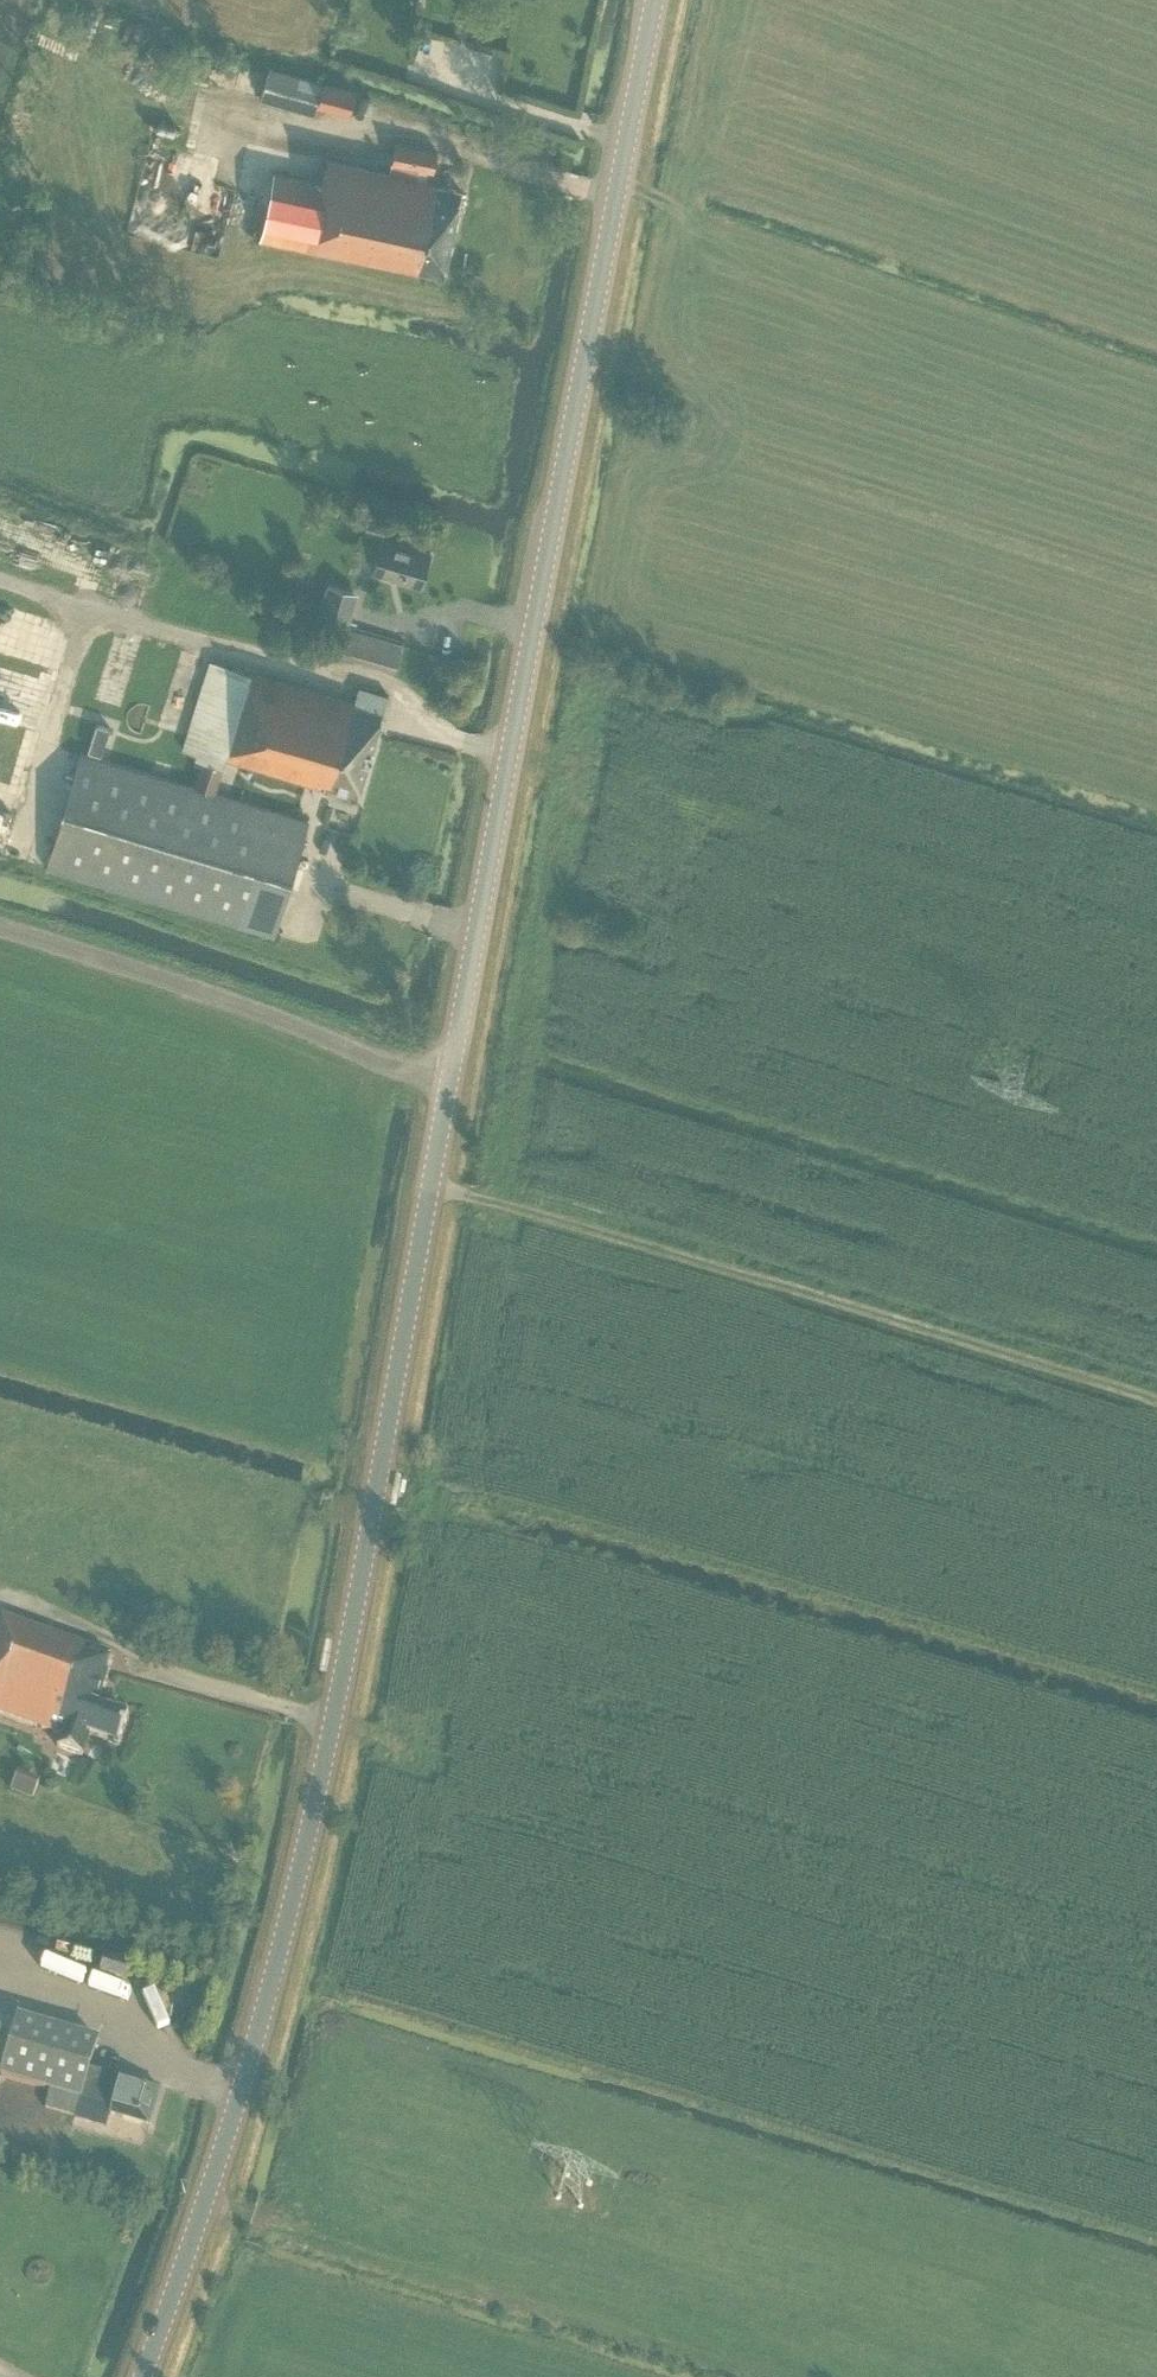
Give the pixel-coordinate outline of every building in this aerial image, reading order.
[(317,109),(349,118),(357,93),(269,67),(259,102),(315,118),(317,109)] [(437,153),(395,144),(392,163),(390,174),(327,160),(322,184),(274,174),(260,238),(442,277),(460,191),(432,185),(432,182),(424,181),(426,170),(433,172),(437,153)] [(389,524),(370,519),(367,533),(385,538),(389,524)] [(420,586),(430,552),(383,538),(372,572),(420,586)] [(353,593),(328,585),(319,617),(344,624),(353,593)] [(395,671),(403,645),(348,629),(341,654),(395,671)] [(360,687),(355,704),(210,661),(182,750),(198,755),(195,765),(200,767),(194,788),(82,753),(46,869),(273,936),(308,821),(215,792),(225,758),(306,783),(303,794),(322,799),(325,788),(335,791),(334,795),(356,802),(383,712),(388,696),(360,687)] [(1,1615),(0,1617),(0,1713),(62,1735),(58,1746),(82,1755),(89,1734),(118,1744),(128,1717),(95,1705),(107,1671),(104,1670),(110,1654),(1,1615)] [(10,1948),(0,1944),(0,1971),(10,1948)] [(122,1980),(127,1963),(106,1957),(101,1973),(122,1980)] [(149,2125),(160,2088),(89,2068),(97,2039),(18,2017),(1,2076),(50,2090),(46,2106),(75,2115),(80,2098),(112,2107),(110,2114),(149,2125)]
